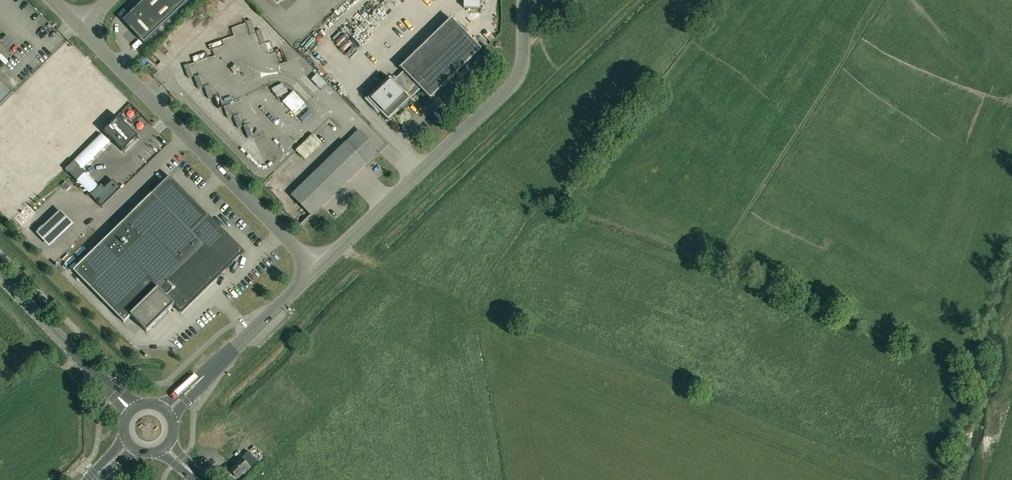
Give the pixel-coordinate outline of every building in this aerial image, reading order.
[(190,0),(145,0),(130,14),(127,17),(127,25),(144,43),(190,0)] [(464,8),(480,8),(480,0),(464,0),(464,8)] [(393,81),(390,78),(367,100),(388,121),(391,118),(393,120),(397,116),(395,114),(420,89),(430,99),(481,50),(451,19),(400,68),(403,71),(393,81)] [(326,86),(316,76),(311,81),(320,91),(326,86)] [(276,94),(287,89),(282,80),(272,85),(276,94)] [(12,94),(0,82),(0,106),(12,94)] [(293,92),(283,102),(294,114),(304,103),(293,92)] [(118,117),(104,132),(123,152),(138,137),(118,117)] [(315,130),(296,147),(305,157),(324,140),(315,130)] [(375,152),(374,153),(367,146),(370,143),(359,132),(294,196),(311,214),(375,153),(375,152)] [(85,173),(82,170),(74,161),(65,170),(77,181),(85,173)] [(170,177),(73,271),(124,323),(131,316),(147,332),(174,306),(182,314),(244,252),(170,177)] [(100,186),(90,196),(102,207),(121,189),(119,187),(113,180),(104,189),(100,185),(100,186)] [(65,183),(61,187),(66,192),(70,188),(65,183)] [(36,232),(50,246),(74,223),(60,209),(36,232)] [(241,458),(230,469),(238,478),(243,473),(244,474),(250,468),(257,462),(257,461),(254,458),(248,452),(241,458)]
